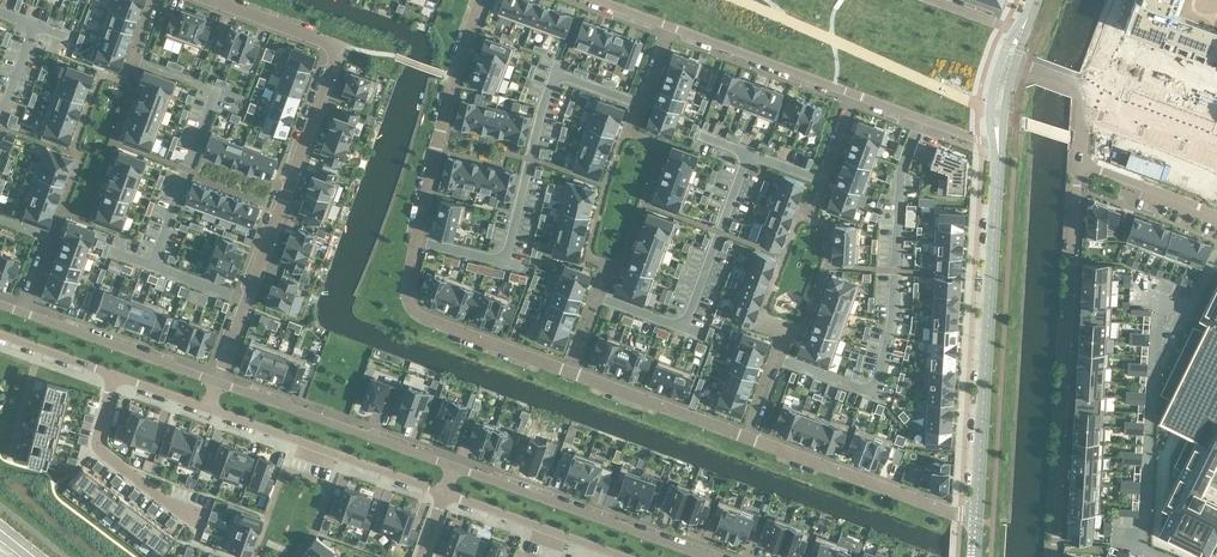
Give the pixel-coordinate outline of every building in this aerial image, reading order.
[(107,9),(135,19),(139,7),(120,0),(111,0),(107,9)] [(498,14),(515,21),(522,0),(500,0),(503,1),(498,14)] [(515,21),(531,27),(539,4),(530,0),(522,0),(515,21)] [(1124,29),(1216,63),(1216,0),(1135,0),(1124,29)] [(400,3),(397,10),(402,12),(405,5),(400,3)] [(539,4),(531,27),(547,33),(556,10),(539,4)] [(107,9),(103,21),(130,31),(135,19),(107,9)] [(173,14),(166,34),(184,41),(195,13),(182,9),(180,16),(173,14)] [(556,10),(547,33),(564,39),(572,16),(556,10)] [(195,13),(184,41),(203,48),(210,28),(204,25),(207,17),(204,17),(205,14),(197,11),(196,14),(195,13)] [(49,15),(47,21),(54,24),(56,18),(49,15)] [(56,18),(54,24),(62,26),(64,21),(56,18)] [(584,20),(574,48),(588,53),(599,26),(584,20)] [(103,21),(98,34),(126,44),(130,31),(103,21)] [(599,26),(588,53),(603,58),(613,31),(599,26)] [(222,32),(216,48),(222,51),(221,55),(233,59),(243,31),(231,27),(228,34),(222,32)] [(243,31),(233,59),(251,66),(259,45),(252,43),(255,35),(243,31)] [(613,31),(603,58),(617,64),(627,36),(613,31)] [(94,46),(97,48),(98,47),(122,56),(122,55),(126,44),(98,34),(94,46)] [(627,36),(617,64),(631,69),(642,41),(627,36)] [(487,38),(481,52),(509,63),(515,48),(487,38)] [(288,46),(283,59),(311,69),(315,56),(302,51),(303,49),(295,46),(294,48),(288,46)] [(97,48),(93,60),(117,69),(122,56),(98,47),(97,48)] [(267,47),(264,53),(273,56),(276,50),(267,47)] [(481,52),(476,67),(504,77),(509,63),(481,52)] [(264,53),(262,58),(271,62),(273,56),(264,53)] [(674,53),(669,66),(695,75),(695,76),(697,76),(702,63),(697,61),(698,59),(690,56),(689,58),(674,53)] [(278,72),(278,74),(283,76),(283,74),(306,82),(311,69),(283,59),(278,72)] [(169,60),(167,65),(174,68),(176,62),(169,60)] [(176,62),(174,68),(182,71),(184,65),(176,62)] [(60,78),(86,88),(87,85),(87,84),(91,74),(65,64),(60,78)] [(690,87),(695,76),(695,75),(669,66),(665,78),(690,87)] [(476,67),(471,81),(498,92),(504,77),(476,67)] [(144,70),(140,80),(144,82),(143,86),(171,96),(176,82),(144,70)] [(731,101),(740,77),(725,71),(715,99),(729,105),(729,104),(730,105),(731,101)] [(347,82),(344,91),(349,93),(346,101),(362,106),(365,99),(371,101),(378,81),(352,72),(349,82),(347,82)] [(283,76),(279,87),(301,96),(306,82),(283,74),(283,76)] [(58,78),(53,91),(81,101),(86,88),(60,78),(59,77),(58,78)] [(218,77),(216,83),(223,86),(225,80),(218,77)] [(745,106),(754,82),(740,77),(731,101),(745,106)] [(686,99),(690,87),(665,78),(660,90),(686,99)] [(225,80),(223,86),(231,88),(233,83),(225,80)] [(758,115),(768,87),(754,82),(745,106),(743,110),(758,115)] [(138,99),(165,109),(170,96),(171,96),(143,86),(138,99)] [(271,99),(271,100),(296,109),(301,96),(279,87),(276,87),(271,99)] [(783,93),(768,87),(758,115),(772,120),(783,93)] [(688,100),(686,99),(660,90),(656,102),(680,111),(680,112),(683,113),(688,100)] [(53,91),(48,105),(76,115),(79,108),(78,108),(81,101),(53,91)] [(188,93),(185,101),(190,103),(193,96),(188,93)] [(264,112),(263,112),(266,113),(291,122),(296,109),(271,100),(271,99),(268,98),(268,99),(264,112)] [(462,100),(456,125),(474,130),(480,105),(482,105),(483,100),(475,98),(474,103),(462,100)] [(596,98),(591,112),(618,122),(624,108),(596,98)] [(799,129),(809,103),(797,98),(794,106),(788,104),(782,120),(788,122),(786,126),(799,131),(800,129),(799,129)] [(135,106),(133,113),(160,123),(165,109),(138,99),(135,106)] [(675,123),(680,112),(680,111),(656,102),(651,114),(675,123)] [(818,134),(824,117),(818,115),(821,107),(809,103),(799,129),(800,129),(811,133),(812,131),(818,134)] [(43,118),(71,128),(76,115),(76,116),(76,115),(48,105),(44,118),(43,118)] [(480,105),(474,130),(490,133),(496,109),(482,105),(480,105)] [(512,113),(506,137),(524,141),(530,117),(518,114),(520,109),(512,107),(511,112),(512,113)] [(333,125),(330,133),(350,140),(359,115),(343,109),(340,117),(335,115),(332,124),(333,125)] [(496,109),(490,133),(506,137),(512,113),(511,112),(496,109)] [(613,136),(618,122),(591,112),(586,126),(613,136)] [(133,113),(128,126),(156,136),(160,123),(133,113)] [(266,113),(261,126),(286,135),(291,122),(266,113)] [(671,136),(675,123),(651,114),(647,127),(671,136)] [(43,118),(38,132),(66,143),(70,132),(69,132),(71,128),(43,118)] [(12,121),(10,127),(17,130),(20,124),(12,121)] [(882,130),(883,127),(875,124),(874,127),(859,122),(855,134),(878,143),(883,130),(882,130)] [(126,130),(123,140),(151,150),(156,136),(128,126),(127,130),(126,130)] [(613,136),(586,126),(581,139),(608,149),(613,136)] [(212,132),(204,153),(205,153),(221,159),(228,140),(229,140),(230,138),(212,132)] [(327,141),(325,145),(323,150),(327,152),(325,159),(333,162),(341,165),(343,158),(345,158),(347,153),(348,148),(347,148),(350,140),(330,133),(327,141)] [(874,155),(878,144),(878,143),(855,134),(850,146),(874,155)] [(7,135),(5,141),(12,143),(14,138),(7,135)] [(603,163),(608,149),(581,139),(576,153),(603,163)] [(228,140),(221,159),(237,165),(244,146),(229,140),(228,140)] [(921,157),(926,143),(919,141),(914,155),(921,157)] [(244,146),(237,165),(239,165),(254,171),(261,152),(263,148),(245,142),(244,146)] [(692,169),(697,155),(673,146),(668,160),(692,169)] [(878,156),(874,155),(850,146),(846,159),(873,169),(878,156)] [(43,147),(38,161),(65,171),(67,167),(71,157),(43,147)] [(948,171),(967,158),(937,147),(931,164),(948,171)] [(116,161),(114,164),(142,175),(147,161),(119,150),(115,160),(116,161)] [(261,152),(254,171),(271,177),(271,176),(274,176),(276,169),(274,168),(277,159),(261,152)] [(603,163),(576,153),(570,167),(598,177),(603,163)] [(449,157),(443,182),(455,185),(454,190),(461,192),(462,186),(461,186),(467,162),(449,157)] [(803,165),(808,167),(811,159),(806,157),(803,165)] [(965,196),(967,158),(948,171),(947,195),(965,196)] [(869,181),(873,169),(846,159),(841,171),(869,181)] [(687,182),(692,169),(668,160),(663,173),(687,182)] [(38,161),(33,175),(61,185),(65,171),(38,161)] [(467,162),(461,186),(462,186),(477,190),(483,165),(467,162)] [(109,177),(109,178),(137,188),(141,175),(142,175),(114,164),(109,177)] [(483,165),(477,190),(492,193),(493,194),(499,169),(483,165)] [(311,184),(308,191),(334,201),(340,183),(335,181),(338,174),(321,168),(319,175),(314,173),(310,183),(311,184)] [(492,193),(490,199),(498,201),(499,195),(511,198),(517,174),(499,169),(493,194),(492,193)] [(864,194),(869,181),(841,171),(836,183),(860,192),(864,194)] [(691,183),(687,182),(663,173),(658,187),(686,197),(691,183)] [(33,175),(28,188),(56,198),(58,191),(61,185),(33,175)] [(783,175),(777,192),(798,200),(804,183),(783,175)] [(107,185),(104,191),(128,200),(127,201),(131,202),(132,201),(137,188),(109,178),(106,185),(107,185)] [(566,181),(563,196),(591,203),(595,188),(566,181)] [(194,182),(185,205),(202,211),(210,188),(194,182)] [(855,204),(860,192),(836,183),(832,196),(855,204)] [(684,201),(686,197),(658,187),(653,201),(681,211),(685,201),(684,201)] [(23,202),(27,204),(27,203),(51,212),(55,199),(56,199),(56,198),(28,188),(23,202)] [(210,188),(202,211),(218,217),(227,194),(210,188)] [(104,191),(99,205),(123,213),(127,201),(128,200),(104,191)] [(304,199),(301,209),(306,210),(303,218),(313,222),(319,224),(322,216),(327,218),(334,201),(308,191),(306,199),(304,199)] [(792,216),(798,200),(777,192),(771,208),(792,216)] [(227,194),(218,217),(219,217),(235,223),(236,221),(243,200),(227,194)] [(588,217),(591,203),(563,196),(559,210),(561,211),(561,210),(588,217)] [(851,217),(855,206),(855,204),(832,196),(827,208),(828,208),(827,211),(835,213),(836,211),(851,217)] [(934,206),(934,198),(919,197),(919,205),(934,206)] [(243,200),(236,221),(252,227),(256,215),(259,216),(262,208),(259,207),(260,206),(243,200)] [(442,200),(437,217),(457,222),(461,223),(465,205),(442,200)] [(1086,216),(1086,222),(1088,222),(1087,239),(1105,240),(1106,226),(1114,229),(1119,214),(1107,209),(1107,207),(1096,202),(1095,201),(1088,206),(1089,207),(1088,216),(1086,216)] [(26,207),(22,217),(46,226),(49,216),(51,212),(27,203),(27,204),(26,207)] [(98,209),(94,219),(122,229),(127,215),(123,213),(99,205),(98,208),(98,209)] [(786,232),(792,216),(771,208),(765,224),(786,232)] [(585,231),(588,217),(561,210),(561,211),(558,224),(585,231)] [(677,222),(649,212),(644,226),(672,236),(677,222)] [(963,229),(964,213),(934,212),(933,228),(936,228),(963,229)] [(437,217),(433,234),(453,239),(457,222),(437,217)] [(1139,246),(1148,222),(1135,217),(1126,241),(1138,245),(1139,246)] [(69,221),(64,234),(88,243),(93,230),(69,221)] [(1150,253),(1160,226),(1148,222),(1139,246),(1138,245),(1137,248),(1150,253)] [(181,223),(179,229),(187,231),(189,226),(181,223)] [(780,249),(786,232),(765,224),(763,223),(757,240),(780,249)] [(581,245),(585,231),(558,224),(555,238),(581,245)] [(1162,257),(1172,231),(1167,229),(1167,228),(1160,225),(1160,226),(1150,253),(1162,257)] [(667,250),(672,236),(644,226),(639,239),(667,250)] [(855,244),(856,227),(835,226),(834,243),(855,244)] [(318,228),(316,234),(325,237),(327,232),(318,228)] [(962,237),(963,229),(936,228),(935,241),(962,243),(962,237)] [(138,230),(135,238),(141,240),(143,232),(138,230)] [(291,234),(287,246),(309,254),(314,256),(318,244),(313,242),(315,236),(299,230),(296,236),(291,234)] [(1175,262),(1185,235),(1172,231),(1162,257),(1175,262)] [(64,235),(60,246),(83,255),(83,254),(87,243),(88,244),(88,243),(64,234),(64,235)] [(1188,264),(1197,240),(1185,235),(1175,262),(1187,267),(1188,264)] [(217,236),(210,254),(238,265),(243,253),(235,250),(237,243),(228,240),(217,236)] [(578,259),(581,245),(555,238),(551,253),(578,259)] [(662,263),(667,250),(639,239),(634,253),(662,263)] [(1200,268),(1209,245),(1203,242),(1197,239),(1197,240),(1188,264),(1200,268)] [(962,250),(962,243),(935,241),(933,240),(932,255),(935,255),(961,256),(962,250)] [(858,263),(859,244),(855,244),(834,243),(833,261),(858,263)] [(60,246),(56,259),(83,269),(87,256),(83,254),(83,255),(60,246)] [(287,246),(282,257),(288,259),(286,266),(302,272),(309,254),(287,246)] [(753,250),(747,267),(770,276),(776,259),(753,250)] [(657,277),(662,263),(634,253),(629,266),(657,277)] [(3,282),(6,275),(12,277),(18,261),(0,254),(0,282),(3,282)] [(170,254),(168,260),(175,262),(178,257),(170,254)] [(210,254),(203,273),(223,280),(226,274),(234,277),(238,265),(210,254)] [(960,272),(961,256),(935,255),(934,271),(946,271),(960,272)] [(1132,266),(1134,259),(1129,257),(1126,264),(1132,266)] [(56,259),(51,271),(74,279),(74,280),(78,281),(83,269),(56,259)] [(1137,268),(1140,261),(1134,259),(1132,266),(1137,268)] [(582,270),(563,263),(558,276),(585,286),(590,273),(589,273),(590,270),(583,268),(582,270)] [(1112,280),(1113,265),(1084,263),(1084,265),(1083,265),(1083,272),(1084,272),(1084,278),(1112,280)] [(652,290),(657,277),(629,266),(624,280),(652,290)] [(1156,275),(1158,268),(1153,266),(1150,272),(1156,275)] [(764,292),(770,276),(747,267),(741,283),(764,292)] [(1162,277),(1164,270),(1158,268),(1156,275),(1162,277)] [(51,271),(47,283),(70,291),(74,280),(74,279),(51,271)] [(960,272),(946,271),(946,274),(945,278),(933,277),(932,293),(959,294),(960,278),(960,274),(960,272)] [(428,273),(422,289),(428,292),(425,300),(438,304),(449,276),(436,272),(434,276),(428,273)] [(301,274),(299,279),(308,283),(310,277),(301,274)] [(860,284),(843,278),(833,274),(828,288),(855,298),(860,284)] [(1180,284),(1183,277),(1177,275),(1175,282),(1180,284)] [(449,276),(438,304),(451,309),(461,281),(449,276)] [(585,286),(558,276),(553,288),(581,298),(585,286)] [(1186,286),(1188,279),(1183,277),(1180,284),(1186,286)] [(271,293),(268,303),(290,311),(297,292),(295,291),(297,284),(281,278),(279,285),(273,283),(270,293),(271,293)] [(1111,294),(1112,280),(1084,278),(1083,292),(1111,294)] [(647,304),(652,290),(624,280),(623,284),(618,282),(615,292),(647,304)] [(461,281),(451,309),(464,314),(466,306),(472,308),(478,292),(473,290),(474,286),(461,281)] [(45,285),(42,296),(57,301),(56,304),(64,307),(65,304),(70,306),(74,293),(70,291),(47,283),(46,285),(45,285)] [(758,308),(764,292),(741,283),(735,300),(737,301),(737,300),(758,308)] [(1159,420),(1190,436),(1175,465),(1183,469),(1164,507),(1171,510),(1160,533),(1207,556),(1216,535),(1216,503),(1203,496),(1211,480),(1208,479),(1216,459),(1216,285),(1202,316),(1209,319),(1203,331),(1194,326),(1161,393),(1170,398),(1159,420)] [(581,298),(553,288),(549,300),(576,310),(581,298)] [(850,312),(855,298),(828,288),(823,301),(850,312)] [(478,292),(472,308),(478,310),(475,318),(487,323),(497,295),(486,290),(484,294),(478,292)] [(103,291),(95,313),(109,318),(117,296),(103,291)] [(1111,306),(1111,294),(1083,292),(1082,292),(1082,299),(1082,307),(1112,309),(1112,306),(1111,306)] [(958,307),(959,294),(932,293),(931,313),(945,314),(945,306),(958,307)] [(497,295),(487,323),(499,327),(502,319),(508,322),(514,305),(508,303),(509,299),(497,295)] [(109,318),(122,323),(130,301),(129,300),(117,296),(109,318)] [(130,301),(122,323),(135,328),(145,303),(143,302),(130,297),(129,300),(130,301)] [(145,303),(135,328),(149,333),(159,305),(144,299),(143,302),(145,303)] [(576,310),(549,300),(544,312),(572,323),(576,310)] [(752,325),(758,308),(737,300),(737,301),(731,317),(752,325)] [(845,325),(850,312),(823,301),(818,315),(845,325)] [(159,305),(149,333),(162,338),(168,323),(170,315),(163,313),(165,307),(159,305)] [(957,328),(958,307),(945,306),(945,314),(931,313),(930,326),(957,328)] [(1111,323),(1112,309),(1082,307),(1081,321),(1111,323)] [(572,323),(544,312),(540,324),(567,335),(572,323)] [(626,324),(629,316),(624,314),(621,322),(626,324)] [(840,339),(845,325),(818,315),(813,329),(840,339)] [(632,326),(634,318),(629,316),(626,324),(632,326)] [(179,319),(173,336),(180,338),(178,344),(189,348),(198,323),(187,319),(186,322),(179,319)] [(1110,338),(1111,323),(1081,321),(1081,326),(1080,326),(1079,334),(1080,334),(1080,336),(1107,338),(1107,337),(1110,338)] [(198,323),(189,348),(200,352),(202,347),(209,349),(215,333),(209,330),(210,328),(198,323)] [(567,335),(540,324),(535,337),(540,339),(539,342),(547,345),(548,342),(563,347),(567,335)] [(930,340),(956,341),(957,328),(930,326),(930,339),(930,340)] [(659,327),(657,335),(662,337),(665,329),(659,327)] [(665,329),(662,337),(667,339),(670,332),(665,329)] [(835,353),(840,339),(813,329),(808,343),(835,353)] [(768,341),(740,330),(736,341),(735,343),(763,353),(768,341)] [(610,368),(620,340),(608,336),(606,340),(600,337),(594,354),(601,356),(598,364),(610,368)] [(1107,352),(1107,338),(1080,336),(1079,351),(1107,352)] [(246,353),(241,367),(256,372),(266,344),(252,339),(249,345),(247,345),(244,352),(246,353)] [(956,348),(956,341),(930,340),(930,339),(927,339),(926,353),(955,355),(956,348)] [(634,348),(635,346),(621,341),(621,340),(620,340),(610,368),(624,374),(634,348)] [(763,353),(735,343),(731,356),(735,358),(735,357),(758,366),(763,353)] [(830,367),(835,353),(808,343),(806,346),(802,345),(798,355),(830,367)] [(266,344),(256,372),(269,377),(279,349),(266,344)] [(645,372),(651,356),(645,354),(646,352),(634,348),(624,374),(636,378),(639,370),(645,372)] [(279,349),(269,377),(282,382),(292,354),(279,349)] [(1108,368),(1109,352),(1107,352),(1079,351),(1078,365),(1106,367),(1106,368),(1108,368)] [(314,352),(310,361),(316,363),(319,354),(314,352)] [(955,362),(955,355),(926,353),(925,367),(955,369),(955,362)] [(292,354),(282,382),(297,387),(302,373),(304,374),(307,366),(304,366),(307,359),(292,354)] [(735,357),(735,358),(731,369),(754,378),(758,366),(735,357)] [(667,389),(675,366),(659,360),(650,383),(667,389)] [(1105,381),(1106,368),(1106,367),(1078,365),(1078,380),(1105,381)] [(683,395),(692,373),(675,366),(667,389),(683,395)] [(954,382),(955,369),(925,367),(924,389),(927,389),(927,388),(940,389),(941,381),(954,382)] [(749,390),(754,378),(731,369),(726,381),(749,390)] [(372,378),(363,404),(374,408),(375,407),(380,409),(384,399),(391,401),(396,387),(389,385),(389,384),(372,378)] [(1104,395),(1105,381),(1078,380),(1077,394),(1104,396),(1104,395)] [(749,390),(726,381),(722,393),(745,402),(749,390)] [(953,402),(954,382),(941,381),(940,389),(927,388),(927,389),(926,400),(926,401),(953,402)] [(46,382),(43,393),(66,399),(69,388),(46,382)] [(402,405),(398,417),(413,422),(419,406),(427,409),(432,394),(409,386),(405,398),(404,397),(401,405),(402,405)] [(722,393),(718,391),(713,404),(718,406),(717,409),(725,412),(726,409),(740,415),(745,402),(722,393)] [(68,400),(66,399),(43,393),(41,404),(65,411),(68,400)] [(1106,411),(1107,395),(1104,395),(1104,396),(1077,394),(1076,409),(1103,410),(1103,411),(1106,411)] [(445,397),(441,411),(449,414),(441,435),(444,436),(443,438),(452,441),(453,439),(456,440),(468,405),(454,399),(454,400),(445,397)] [(475,400),(473,408),(478,410),(481,402),(475,400)] [(925,415),(952,416),(953,402),(926,401),(926,400),(923,400),(922,415),(925,415)] [(882,414),(885,405),(878,403),(875,412),(882,414)] [(41,404),(38,416),(62,422),(65,411),(41,404)] [(802,410),(801,410),(784,404),(777,423),(783,425),(781,431),(793,435),(802,410)] [(816,415),(816,416),(817,413),(802,407),(801,410),(802,410),(793,435),(807,440),(816,415)] [(1102,425),(1103,411),(1103,410),(1076,409),(1075,423),(1102,425)] [(901,419),(907,414),(904,410),(898,415),(901,419)] [(134,445),(144,415),(131,411),(125,426),(119,424),(114,438),(134,445)] [(904,422),(910,417),(907,414),(901,419),(904,422)] [(158,420),(144,415),(134,445),(154,452),(159,438),(152,436),(158,420)] [(830,421),(830,420),(816,416),(816,415),(807,440),(806,441),(814,444),(814,443),(816,444),(821,446),(830,421)] [(924,428),(951,430),(952,416),(925,415),(924,428)] [(38,416),(35,427),(59,434),(62,422),(38,416)] [(522,417),(520,424),(525,426),(528,419),(522,417)] [(841,447),(849,425),(831,418),(830,420),(830,421),(821,446),(832,450),(835,444),(841,447)] [(476,423),(470,439),(477,441),(474,449),(486,453),(495,427),(496,428),(497,425),(484,421),(483,425),(476,423)] [(1104,440),(1105,425),(1102,425),(1075,423),(1074,438),(1104,440)] [(57,445),(59,434),(35,427),(32,438),(57,445)] [(158,454),(178,461),(189,431),(176,427),(170,442),(163,440),(158,454)] [(495,427),(486,453),(498,458),(501,450),(507,452),(513,436),(507,434),(507,432),(496,428),(495,427)] [(864,461),(874,434),(856,427),(848,449),(855,452),(853,457),(864,461)] [(950,445),(951,430),(924,428),(924,444),(950,445)] [(202,436),(189,431),(178,461),(177,464),(197,471),(203,454),(197,452),(202,436)] [(884,462),(892,441),(874,434),(864,461),(876,466),(878,460),(884,462)] [(32,438),(29,450),(51,455),(54,456),(57,445),(32,438)] [(525,456),(521,466),(537,472),(541,460),(551,464),(559,443),(548,439),(547,443),(531,438),(528,448),(525,447),(522,455),(525,456)] [(1104,454),(1104,440),(1074,438),(1074,446),(1073,446),(1072,452),(1104,454)] [(223,477),(234,447),(220,443),(215,458),(208,456),(203,470),(222,477),(223,477)] [(247,452),(234,447),(223,477),(222,477),(221,479),(242,487),(248,470),(241,468),(247,452)] [(900,463),(905,449),(898,447),(893,461),(900,463)] [(51,455),(29,450),(26,461),(48,467),(51,455)] [(563,452),(555,473),(566,477),(565,479),(579,484),(589,457),(575,452),(574,455),(563,452)] [(1103,469),(1104,454),(1072,452),(1072,453),(1073,453),(1072,467),(1103,469)] [(267,477),(272,461),(258,456),(248,486),(268,493),(273,479),(267,477)] [(579,484),(578,485),(593,490),(594,487),(606,491),(609,482),(613,469),(602,466),(603,462),(589,457),(579,484)] [(97,460),(95,464),(100,468),(103,464),(97,460)] [(948,488),(949,463),(933,462),(932,470),(925,468),(920,483),(942,492),(948,488)] [(97,472),(100,468),(95,464),(92,467),(97,472)] [(622,465),(617,479),(623,481),(618,495),(625,498),(624,499),(632,502),(642,475),(630,470),(631,468),(622,465)] [(68,485),(77,492),(91,473),(82,466),(68,485)] [(1102,483),(1103,469),(1072,467),(1072,469),(1069,469),(1068,477),(1072,477),(1071,481),(1102,483)] [(642,475),(632,502),(640,505),(641,504),(647,506),(652,492),(659,494),(664,480),(643,472),(642,475)] [(77,492),(86,499),(100,481),(91,473),(77,492)] [(116,474),(113,478),(118,482),(121,478),(116,474)] [(116,486),(118,482),(113,478),(110,481),(116,486)] [(96,506),(110,488),(100,481),(86,499),(96,506)] [(1101,498),(1102,483),(1071,481),(1071,484),(1070,484),(1070,491),(1071,491),(1071,496),(1101,498)] [(670,483),(662,506),(669,508),(668,510),(674,512),(673,515),(681,518),(691,491),(692,491),(693,488),(678,483),(677,486),(670,483)] [(359,492),(345,487),(340,503),(333,501),(328,515),(349,522),(359,492)] [(96,506),(105,513),(119,495),(110,488),(96,506)] [(131,492),(137,496),(140,492),(134,488),(131,492)] [(691,491),(681,518),(690,521),(691,518),(697,520),(697,518),(704,521),(712,498),(692,491),(691,491)] [(137,496),(131,492),(128,495),(134,500),(137,496)] [(372,497),(359,492),(349,522),(368,529),(373,515),(366,513),(372,497)] [(114,520),(116,518),(128,502),(119,495),(105,513),(114,520)] [(246,505),(248,498),(242,495),(239,502),(246,505)] [(1100,514),(1101,498),(1071,496),(1070,510),(1096,512),(1096,514),(1100,514)] [(719,500),(714,514),(721,517),(716,530),(716,531),(722,533),(722,534),(730,537),(740,507),(719,500)] [(125,525),(137,509),(128,502),(116,518),(125,524),(125,525)] [(152,502),(149,506),(155,510),(158,506),(152,502)] [(393,535),(403,508),(390,503),(384,519),(378,517),(373,530),(380,532),(381,530),(393,535)] [(155,510),(149,506),(146,509),(152,514),(155,510)] [(740,507),(730,537),(738,539),(738,538),(744,541),(749,527),(756,529),(761,514),(740,507)] [(417,513),(403,508),(393,535),(392,538),(413,545),(418,531),(411,529),(417,513)] [(123,527),(132,534),(146,516),(137,509),(125,525),(125,524),(123,527)] [(230,521),(258,531),(262,519),(235,509),(230,521)] [(1095,527),(1096,514),(1096,512),(1070,510),(1069,512),(1068,519),(1069,520),(1069,525),(1095,527)] [(156,523),(146,516),(132,534),(142,541),(156,523)] [(168,520),(173,524),(176,520),(170,516),(168,520)] [(768,518),(760,541),(766,543),(766,544),(772,547),(771,550),(779,553),(790,523),(775,518),(774,521),(768,518)] [(173,524),(168,520),(165,523),(170,528),(173,524)] [(253,544),(258,531),(230,521),(226,534),(253,544)] [(142,541),(151,548),(165,530),(156,523),(142,541)] [(790,523),(779,553),(787,556),(788,552),(794,555),(795,553),(802,556),(810,533),(803,531),(804,528),(790,523)] [(1094,541),(1095,527),(1069,525),(1068,540),(1094,541)] [(468,531),(454,526),(449,542),(442,539),(437,553),(447,556),(459,556),(468,531)] [(174,537),(165,530),(151,548),(160,555),(174,537)] [(468,531),(459,556),(481,556),(482,554),(475,551),(481,536),(468,531)] [(253,544),(226,534),(221,546),(249,556),(253,544)] [(812,549),(818,551),(816,556),(832,556),(838,542),(817,535),(812,549)] [(309,547),(321,556),(338,556),(340,555),(317,537),(309,547)] [(359,539),(357,545),(364,547),(366,541),(359,539)] [(486,556),(502,556),(506,545),(492,540),(486,556)] [(832,556),(856,556),(859,549),(838,542),(832,556)] [(302,556),(321,556),(309,547),(302,556)]
